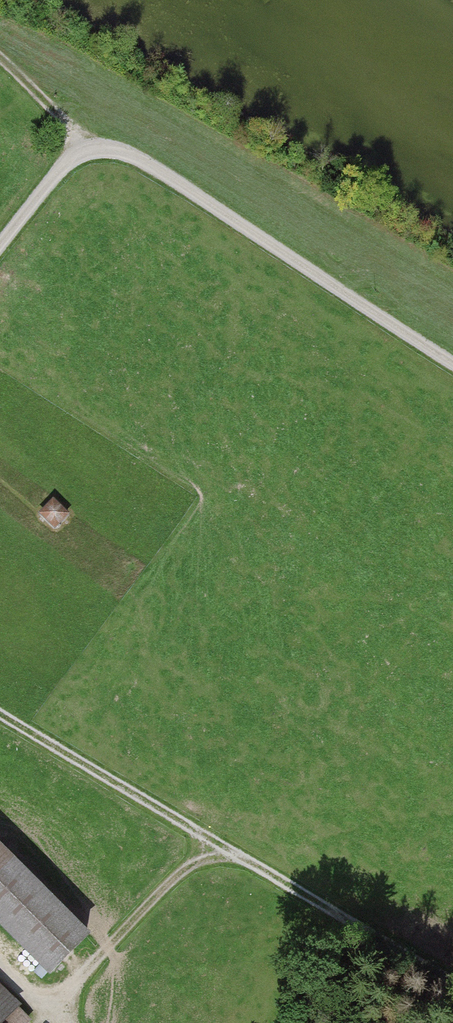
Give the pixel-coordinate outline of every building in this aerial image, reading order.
[(67,972),(103,933),(0,835),(0,909),(67,972)] [(24,1005),(0,982),(0,1022),(6,1022),(24,1005)]
